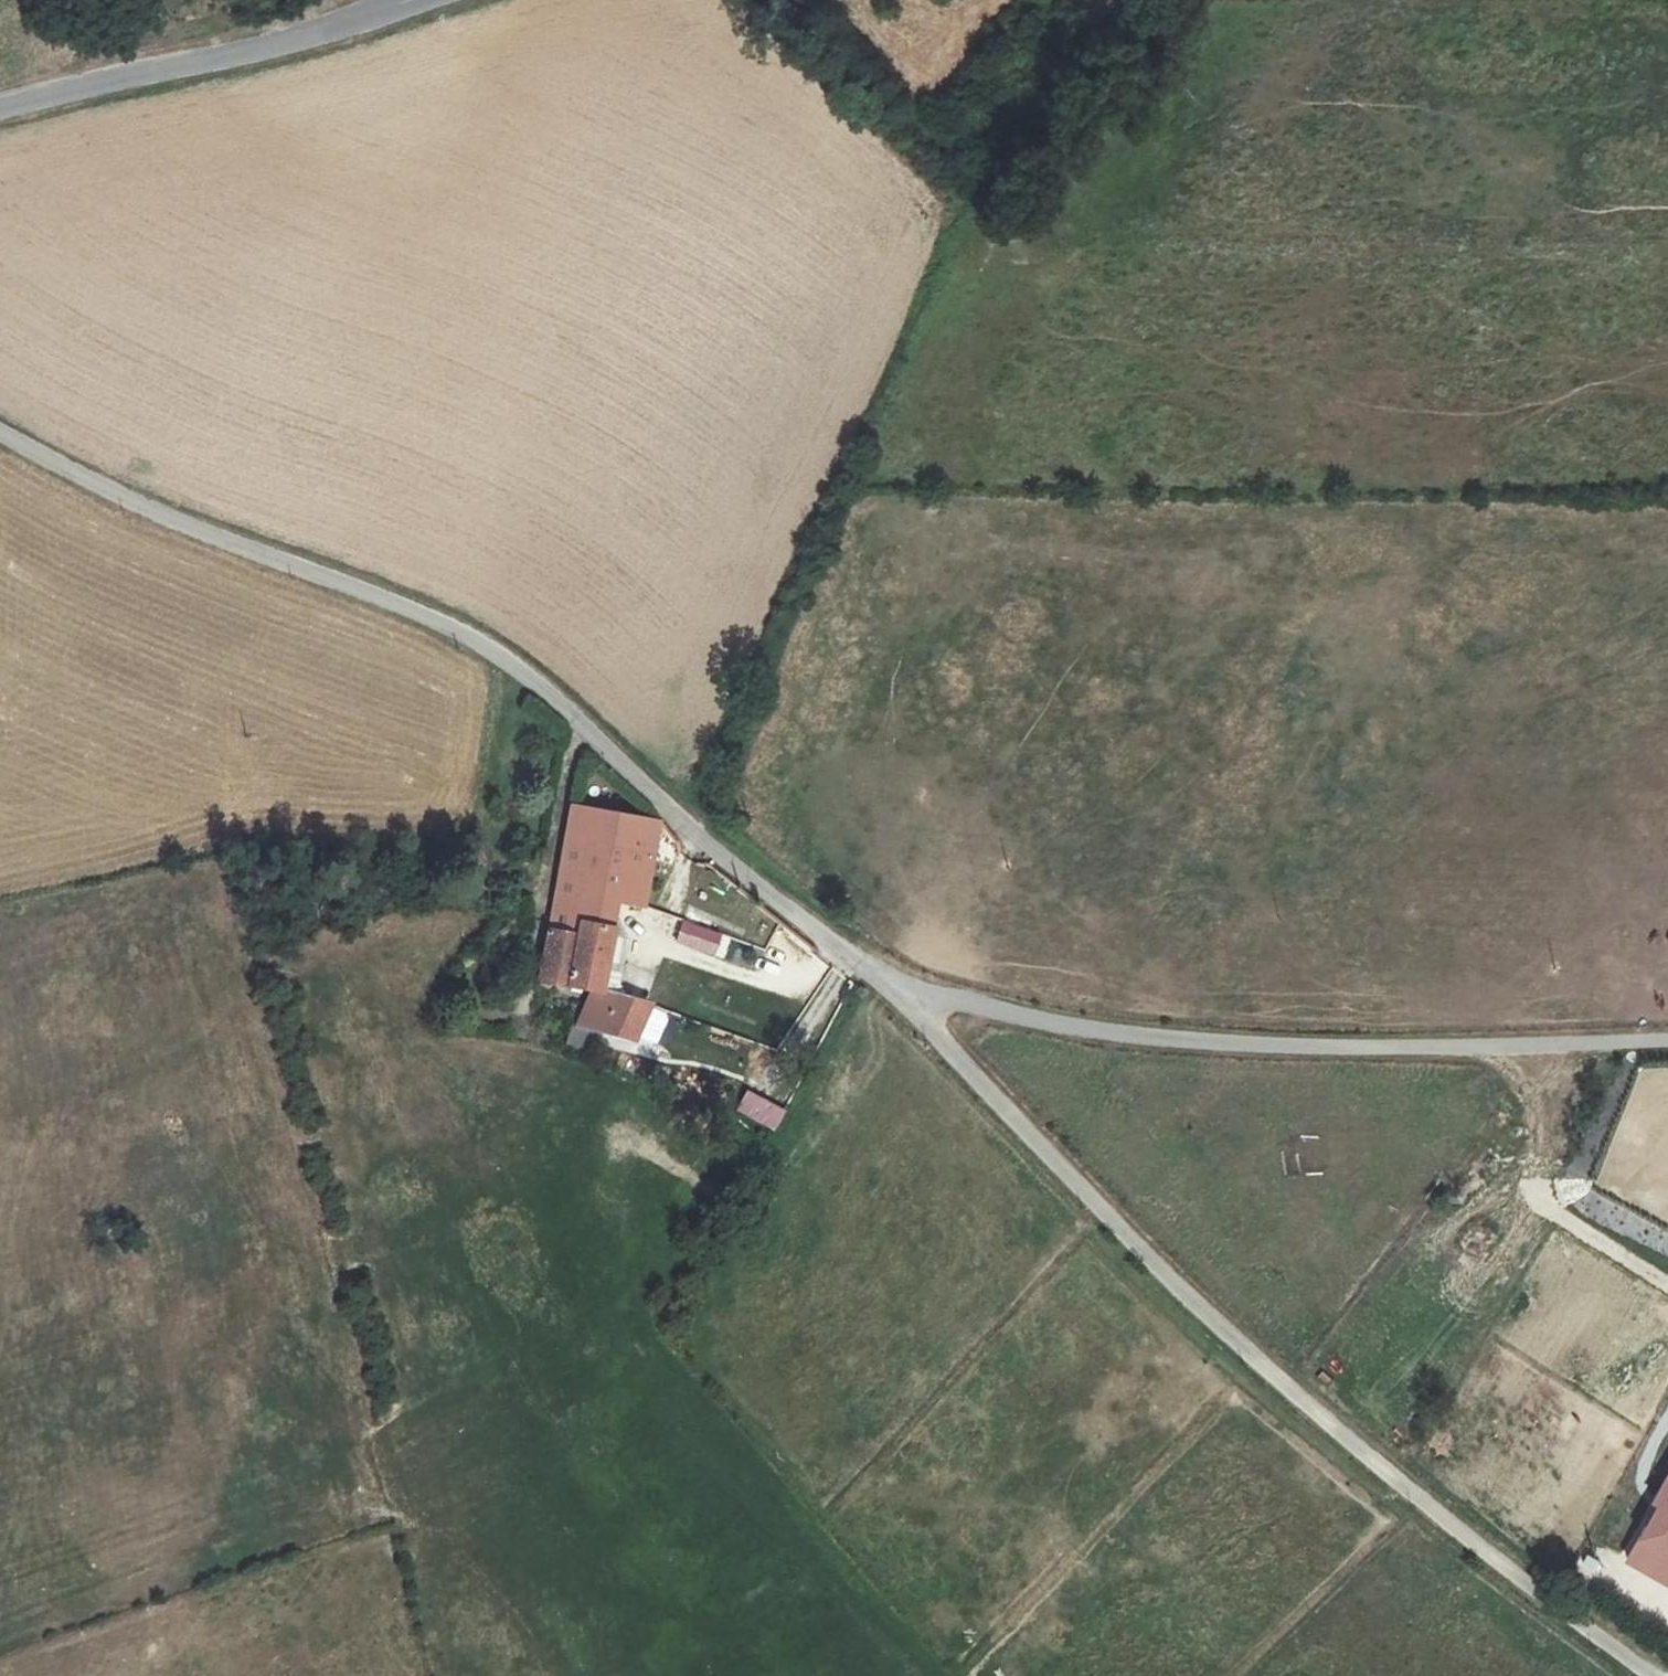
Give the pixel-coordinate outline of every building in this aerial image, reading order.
[(592,990),(602,992),(616,918),(619,900),(649,905),(661,820),(574,806),(552,931),(583,936),(575,987),(592,990)] [(602,992),(627,997),(629,991),(622,984),(629,938),(623,920),(616,918),(602,992)] [(722,934),(684,921),(676,942),(714,956),(722,934)] [(583,936),(552,931),(543,981),(575,987),(583,936)] [(578,1024),(600,1029),(605,1030),(640,1039),(651,1001),(627,997),(602,992),(592,990),(578,1024)] [(605,1030),(600,1029),(578,1024),(571,1044),(599,1051),(605,1030)] [(747,1090),(736,1111),(774,1130),(785,1110),(747,1090)] [(1627,1564),(1667,1584),(1667,1479),(1627,1564)]
